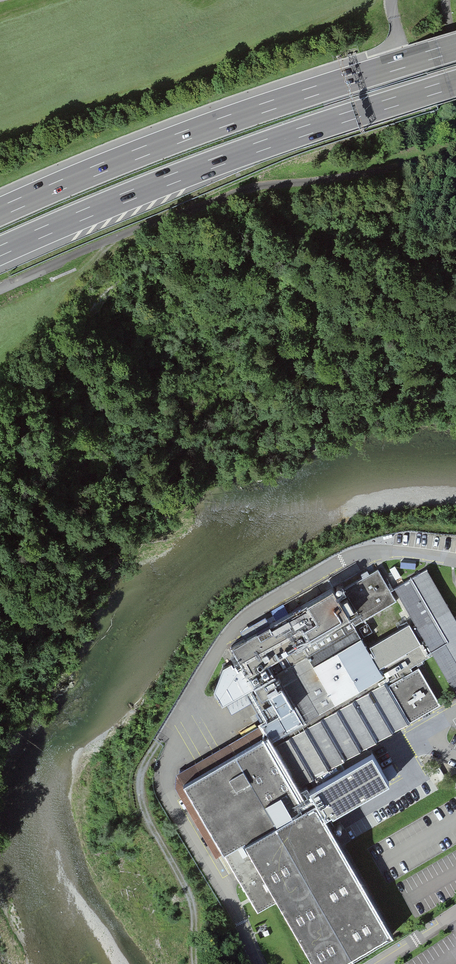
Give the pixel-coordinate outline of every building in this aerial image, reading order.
[(263,22),(265,27),(275,23),(270,10),(259,14),(262,23),(263,22)] [(362,625),(402,602),(382,568),(345,590),(342,584),(314,600),(318,606),(245,649),(258,671),(356,614),(362,625)] [(430,573),(398,591),(455,687),(455,617),(430,573)] [(416,633),(379,653),(392,676),(429,656),(416,633)] [(381,672),(364,642),(288,686),(274,694),(286,715),(279,720),(278,729),(381,672)] [(394,934),(318,800),(308,806),(295,784),(435,705),(414,669),(386,685),(381,675),(278,729),(273,736),(264,720),(167,775),(213,856),(224,850),(256,905),(276,894),(316,963),(341,963),(394,934)]
